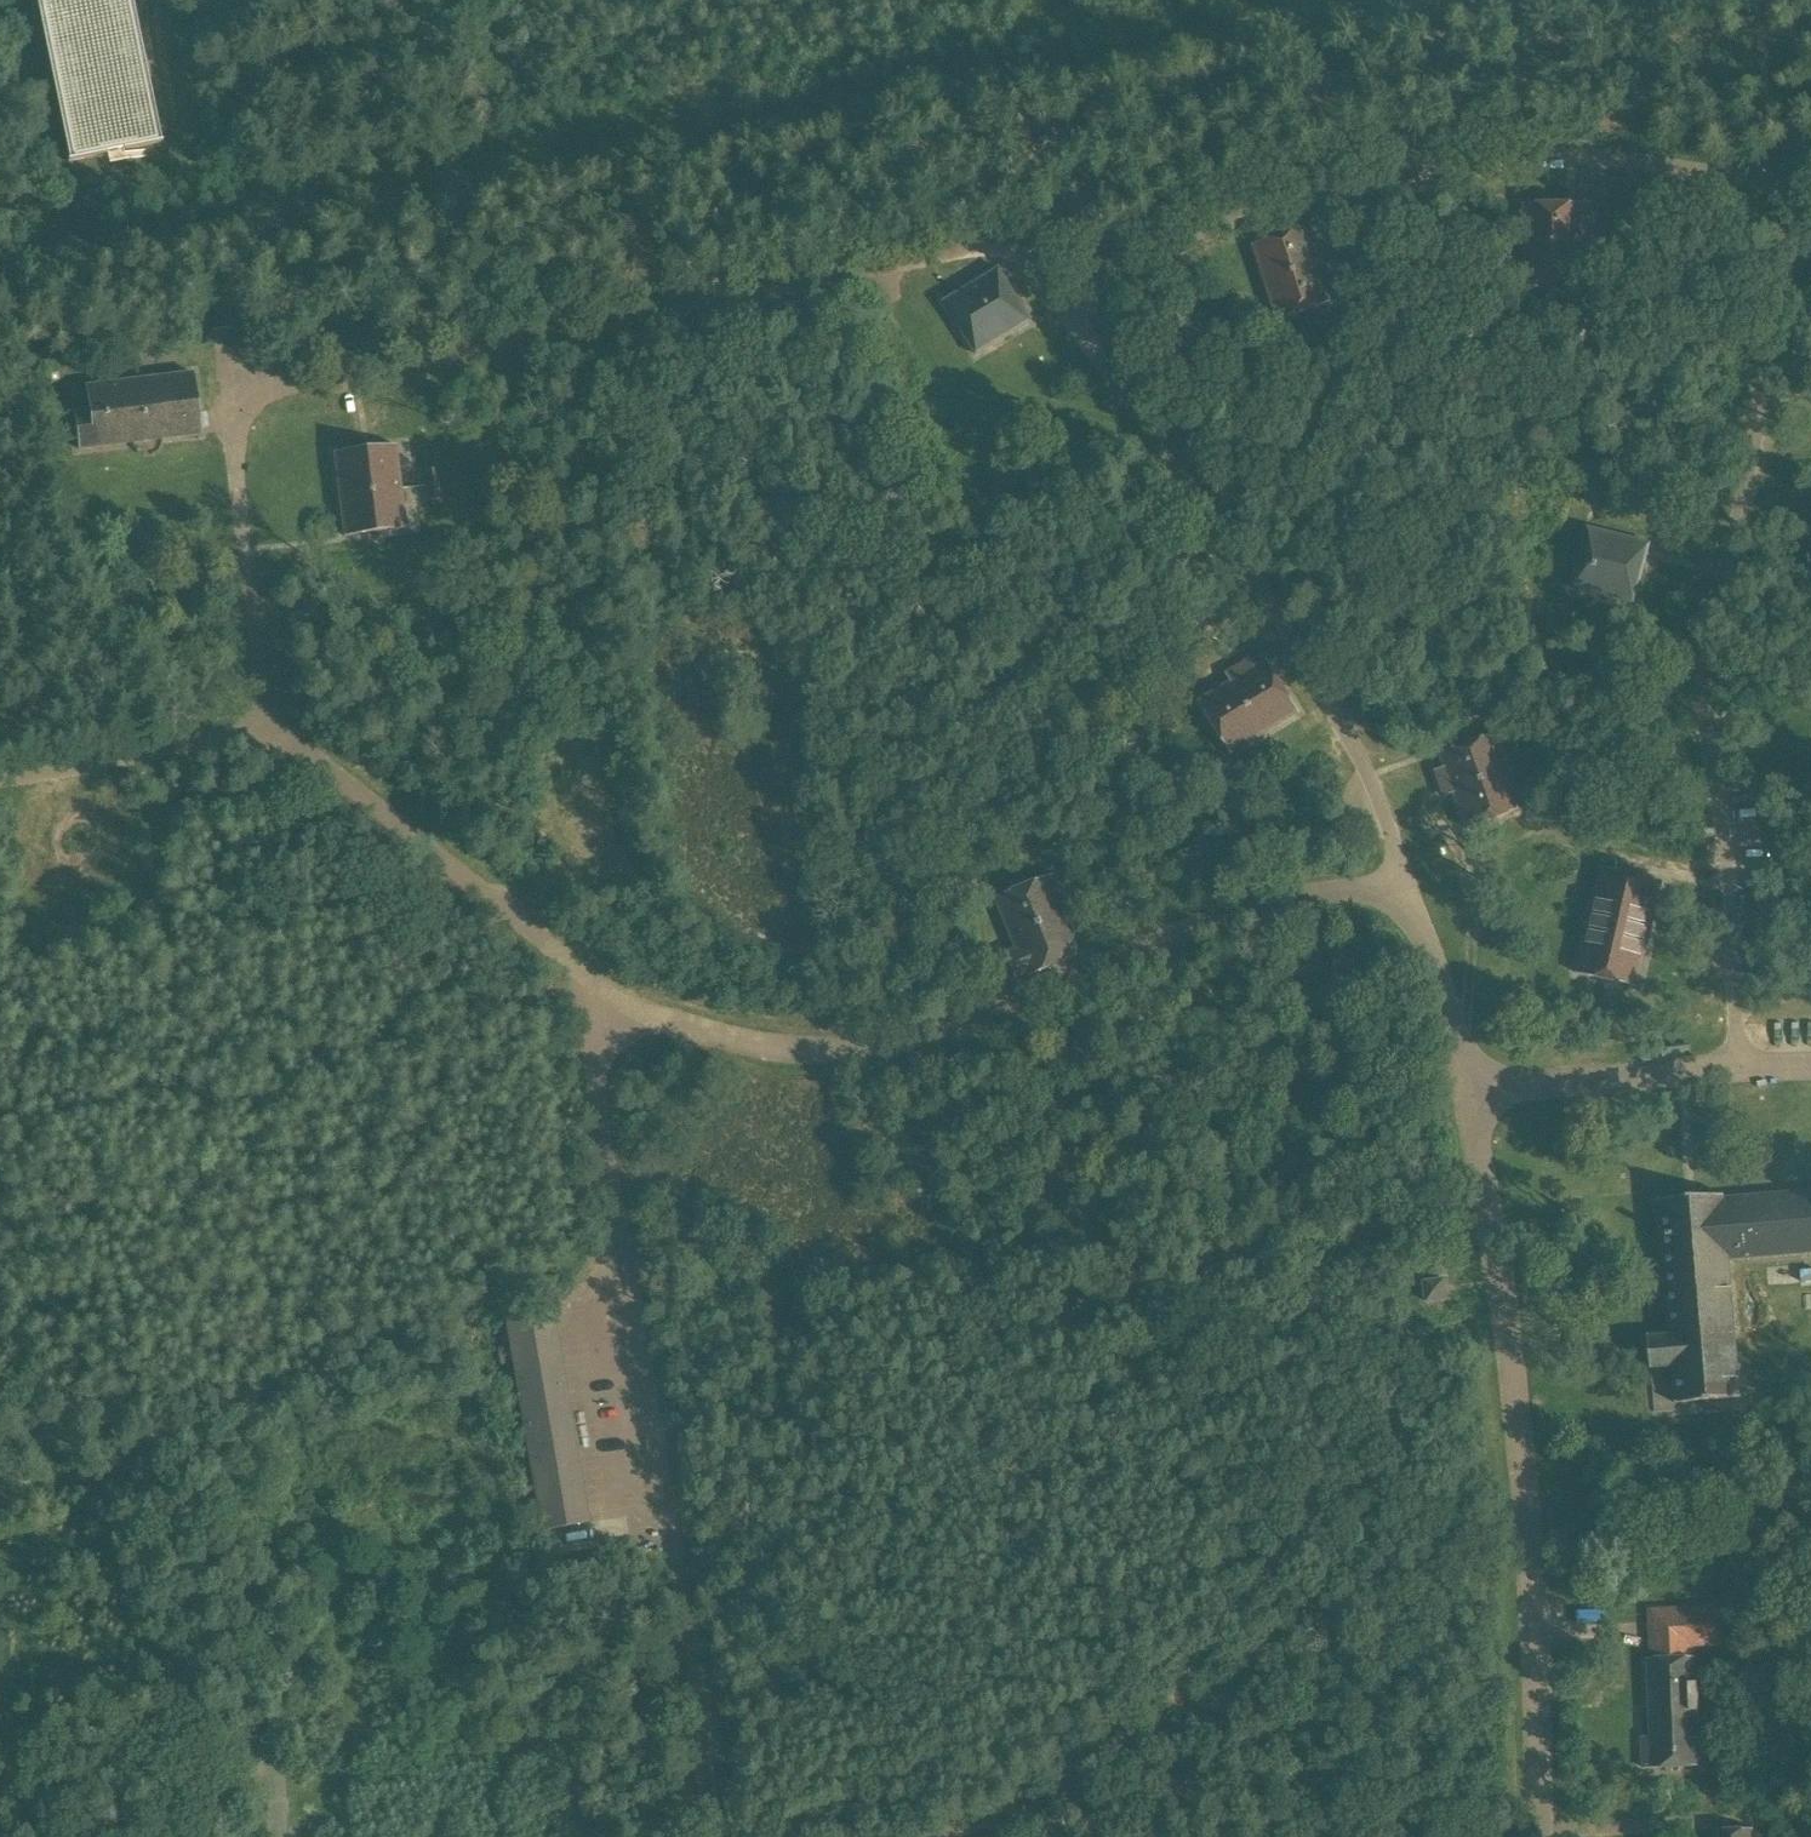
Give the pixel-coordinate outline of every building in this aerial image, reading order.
[(161,141),(159,142),(130,0),(37,0),(69,160),(64,161),(65,162),(163,142),(163,141),(161,141)] [(1523,202),(1523,282),(1585,281),(1585,266),(1595,266),(1595,217),(1585,217),(1585,202),(1523,202)] [(1277,318),(1336,298),(1325,262),(1334,260),(1326,235),(1317,238),(1312,224),(1252,244),(1277,318)] [(944,302),(976,355),(1032,321),(1000,269),(944,302)] [(87,385),(90,408),(75,410),(80,449),(200,434),(193,373),(87,385)] [(396,444),(335,452),(345,535),(407,527),(396,444)] [(440,499),(438,484),(436,469),(425,470),(429,501),(440,499)] [(1650,541),(1587,525),(1572,585),(1635,601),(1650,541)] [(1226,670),(1231,679),(1199,698),(1232,752),(1299,711),(1265,657),(1253,664),(1248,656),(1226,670)] [(1439,753),(1444,767),(1435,770),(1444,795),(1454,791),(1465,826),(1524,805),(1499,732),(1439,753)] [(1601,866),(1576,972),(1637,986),(1661,880),(1601,866)] [(1055,875),(997,899),(1018,949),(1007,954),(1017,977),(1027,972),(1028,974),(1086,951),(1055,875)] [(1648,1336),(1652,1368),(1673,1366),(1676,1404),(1742,1399),(1731,1260),(1810,1253),(1810,1193),(1725,1200),(1724,1196),(1659,1201),(1669,1334),(1648,1336)] [(1445,1277),(1424,1281),(1427,1301),(1448,1297),(1445,1277)] [(541,1530),(590,1523),(553,1308),(505,1315),(541,1530)] [(1700,1766),(1696,1657),(1695,1647),(1727,1646),(1726,1604),(1648,1607),(1651,1659),(1648,1659),(1651,1736),(1643,1736),(1644,1768),(1700,1766)] [(1713,1836),(1755,1836),(1755,1828),(1713,1830),(1713,1836)]
